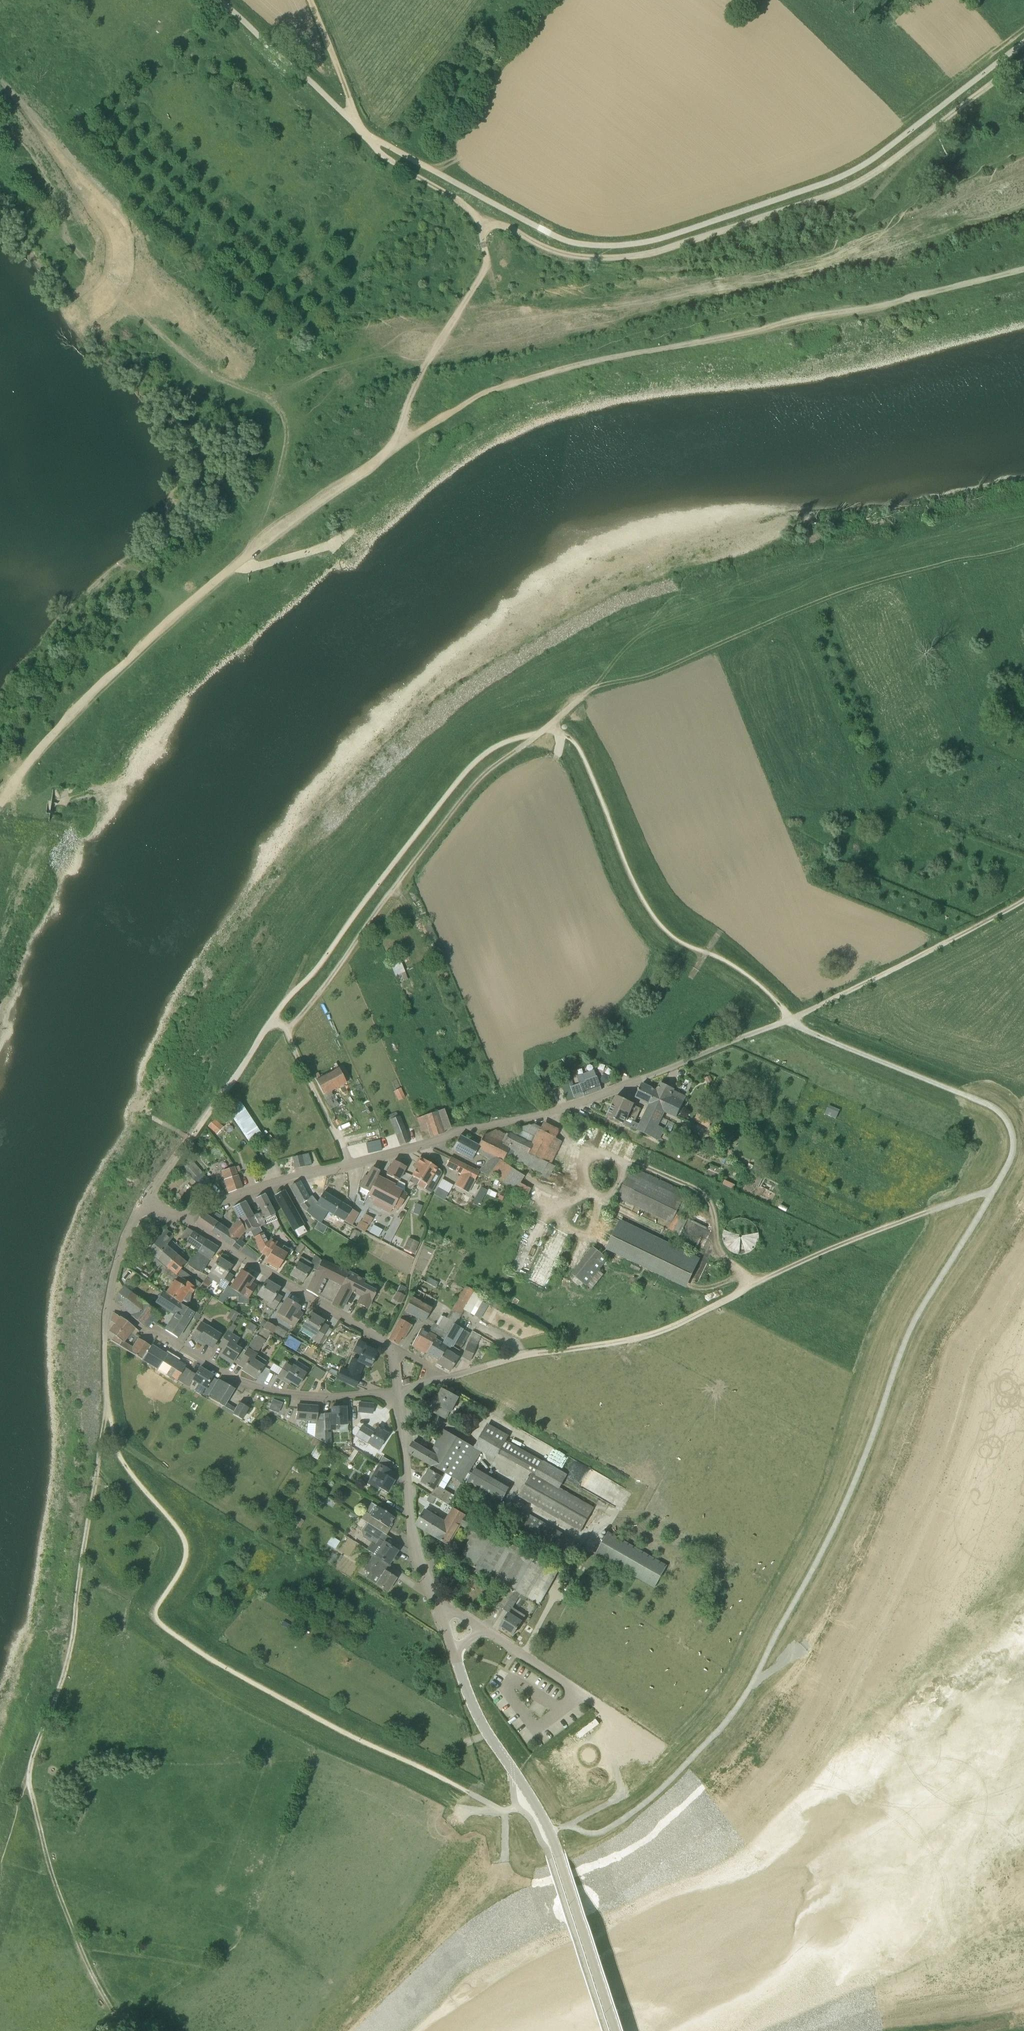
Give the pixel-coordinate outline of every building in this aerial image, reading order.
[(399,982),(404,980),(401,973),(406,971),(401,959),(392,963),(399,982)] [(329,1091),(346,1082),(350,1080),(343,1066),(339,1068),(321,1078),(318,1074),(313,1076),(316,1080),(323,1094),(329,1091)] [(598,1078),(571,1088),(564,1091),(567,1102),(575,1099),(584,1095),(584,1096),(602,1090),(598,1078)] [(664,1111),(677,1117),(683,1103),(671,1097),(675,1088),(662,1082),(657,1091),(642,1084),(636,1097),(651,1104),(651,1105),(651,1104),(664,1111)] [(406,1098),(402,1089),(395,1092),(399,1100),(406,1098)] [(245,1137),(259,1131),(244,1096),(230,1102),(245,1137)] [(616,1097),(612,1106),(629,1114),(636,1118),(640,1109),(633,1105),(634,1104),(617,1096),(616,1097)] [(651,1104),(643,1121),(656,1127),(664,1111),(651,1104),(651,1105),(651,1104)] [(829,1104),(825,1112),(837,1117),(840,1109),(829,1104)] [(416,1115),(422,1129),(429,1127),(431,1133),(452,1125),(445,1105),(416,1115)] [(664,1130),(656,1127),(643,1121),(640,1126),(634,1123),(636,1118),(629,1114),(612,1106),(607,1115),(607,1116),(659,1141),(664,1130)] [(694,1120),(708,1127),(715,1114),(701,1107),(694,1120)] [(411,1141),(401,1117),(390,1121),(400,1146),(411,1141)] [(214,1120),(208,1127),(218,1135),(224,1128),(214,1120)] [(508,1134),(503,1144),(510,1147),(511,1146),(540,1160),(541,1160),(552,1137),(540,1131),(541,1128),(534,1125),(533,1127),(528,1125),(528,1126),(519,1128),(514,1137),(508,1134)] [(481,1140),(478,1146),(485,1149),(482,1155),(490,1160),(484,1168),(484,1167),(483,1168),(483,1167),(480,1172),(491,1178),(502,1165),(502,1161),(506,1156),(510,1147),(503,1144),(484,1134),(481,1140)] [(485,1149),(478,1146),(470,1141),(459,1136),(452,1150),(471,1160),(476,1151),(482,1155),(485,1149)] [(473,1136),(470,1141),(478,1146),(481,1140),(473,1136)] [(383,1149),(380,1138),(366,1142),(369,1153),(383,1149)] [(511,1146),(510,1147),(506,1156),(542,1174),(547,1163),(541,1160),(540,1160),(511,1146)] [(296,1169),(304,1167),(300,1155),(293,1157),(296,1169)] [(420,1158),(414,1168),(416,1169),(412,1176),(419,1180),(417,1185),(424,1189),(437,1168),(420,1158)] [(467,1193),(468,1193),(479,1172),(450,1158),(446,1166),(462,1174),(455,1186),(467,1193)] [(210,1184),(201,1173),(189,1159),(181,1166),(193,1180),(202,1190),(210,1184)] [(387,1175),(384,1181),(374,1199),(372,1204),(382,1209),(385,1204),(392,1208),(395,1204),(400,1207),(407,1195),(401,1192),(393,1187),(394,1185),(392,1184),(394,1179),(398,1181),(405,1167),(394,1161),(386,1175),(387,1175)] [(380,1171),(372,1167),(361,1189),(369,1192),(380,1171)] [(225,1180),(237,1176),(234,1168),(222,1172),(225,1180)] [(671,1223),(675,1214),(683,1199),(629,1173),(617,1198),(671,1223)] [(228,1193),(242,1188),(238,1175),(237,1176),(225,1180),(224,1180),(228,1193)] [(368,1195),(374,1199),(384,1181),(377,1177),(368,1195)] [(322,1217),(327,1210),(316,1204),(317,1203),(312,1197),(308,1199),(299,1182),(290,1187),(301,1205),(305,1211),(312,1217),(318,1222),(318,1221),(322,1217)] [(448,1194),(437,1188),(434,1195),(444,1200),(448,1194)] [(486,1194),(487,1194),(490,1196),(495,1198),(497,1193),(488,1189),(486,1194)] [(275,1195),(294,1230),(303,1225),(283,1190),(275,1195)] [(333,1214),(344,1221),(351,1209),(323,1192),(317,1203),(316,1204),(327,1210),(333,1214)] [(262,1212),(254,1216),(259,1227),(265,1225),(277,1220),(264,1194),(255,1199),(262,1212)] [(232,1208),(239,1219),(241,1223),(253,1217),(245,1201),(232,1208)] [(351,1209),(344,1221),(352,1225),(359,1213),(351,1209)] [(195,1223),(210,1233),(217,1223),(223,1214),(221,1212),(219,1215),(216,1213),(212,1219),(202,1213),(195,1223)] [(269,1241),(264,1234),(263,1234),(260,1231),(259,1228),(259,1227),(254,1216),(253,1217),(241,1223),(245,1231),(246,1233),(251,1231),(253,1236),(255,1235),(257,1238),(252,1241),(261,1253),(269,1241)] [(229,1231),(217,1223),(210,1233),(231,1247),(232,1246),(238,1239),(245,1231),(241,1223),(239,1219),(229,1231)] [(701,1259),(622,1220),(607,1250),(686,1289),(701,1259)] [(361,1221),(356,1228),(364,1232),(368,1225),(361,1221)] [(759,1235),(759,1233),(758,1231),(757,1230),(756,1228),(755,1227),(754,1226),(753,1225),(752,1224),(750,1223),(749,1222),(747,1221),(746,1221),(744,1221),(742,1221),(740,1221),(739,1221),(737,1221),(736,1222),(734,1222),(732,1223),(731,1224),(730,1225),(728,1226),(727,1227),(726,1229),(725,1230),(725,1232),(724,1233),(724,1235),(724,1237),(723,1238),(723,1240),(724,1242),(724,1243),(725,1245),(725,1247),(726,1248),(727,1249),(728,1251),(729,1252),(731,1253),(732,1254),(733,1255),(735,1256),(737,1256),(738,1256),(740,1257),(742,1257),(743,1257),(745,1256),(747,1256),(748,1255),(750,1255),(751,1254),(753,1253),(754,1252),(755,1251),(756,1249),(757,1248),(758,1246),(759,1245),(759,1243),(759,1241),(760,1240),(760,1238),(759,1236),(759,1235)] [(194,1232),(187,1228),(181,1238),(187,1242),(194,1232)] [(166,1231),(149,1251),(158,1259),(167,1248),(165,1246),(173,1237),(166,1231)] [(199,1250),(205,1240),(194,1232),(187,1242),(199,1250)] [(404,1250),(413,1254),(418,1242),(409,1238),(404,1250)] [(232,1246),(239,1251),(244,1245),(238,1239),(232,1246)] [(269,1241),(261,1253),(268,1257),(265,1262),(278,1270),(287,1254),(281,1251),(283,1246),(270,1239),(269,1241)] [(202,1273),(217,1247),(205,1240),(199,1250),(198,1251),(197,1253),(196,1253),(196,1254),(195,1253),(188,1262),(189,1266),(195,1270),(202,1273)] [(294,1251),(299,1254),(305,1246),(300,1242),(294,1251)] [(158,1259),(166,1267),(176,1256),(167,1248),(158,1259)] [(609,1260),(594,1248),(573,1273),(588,1285),(609,1260)] [(311,1268),(316,1271),(321,1260),(315,1255),(311,1263),(300,1257),(290,1275),(303,1282),(311,1268)] [(186,1264),(176,1256),(166,1267),(176,1275),(176,1274),(181,1269),(186,1264)] [(219,1258),(210,1271),(222,1279),(218,1286),(224,1290),(233,1277),(227,1273),(231,1266),(230,1265),(231,1264),(231,1262),(228,1260),(226,1260),(225,1262),(219,1258)] [(322,1260),(321,1260),(316,1271),(306,1290),(317,1297),(323,1286),(327,1278),(341,1286),(348,1272),(322,1260)] [(176,1274),(181,1278),(194,1287),(196,1288),(198,1290),(202,1284),(181,1269),(176,1274)] [(237,1304),(248,1304),(249,1297),(255,1286),(250,1283),(253,1279),(241,1271),(230,1288),(238,1293),(237,1304)] [(362,1285),(365,1280),(348,1272),(341,1286),(342,1286),(332,1304),(342,1309),(351,1291),(361,1296),(357,1303),(367,1308),(375,1292),(362,1285)] [(206,1274),(202,1284),(208,1286),(212,1276),(206,1274)] [(166,1294),(167,1295),(180,1303),(188,1309),(190,1307),(193,1293),(196,1288),(194,1287),(181,1278),(178,1283),(175,1281),(166,1294)] [(266,1281),(257,1295),(269,1302),(266,1305),(275,1310),(282,1298),(276,1294),(279,1288),(266,1281)] [(453,1324),(455,1325),(463,1310),(472,1294),(472,1293),(464,1288),(447,1319),(443,1316),(438,1325),(433,1323),(429,1330),(444,1339),(453,1324)] [(436,1300),(415,1289),(411,1298),(432,1309),(436,1300)] [(180,1303),(167,1295),(166,1294),(163,1292),(156,1301),(176,1314),(165,1330),(177,1338),(193,1312),(188,1309),(180,1303)] [(131,1293),(121,1306),(132,1315),(142,1301),(131,1293)] [(400,1302),(403,1296),(397,1293),(394,1299),(400,1302)] [(217,1301),(222,1304),(226,1297),(221,1294),(217,1301)] [(480,1298),(472,1294),(463,1310),(471,1314),(474,1316),(484,1299),(481,1297),(480,1298)] [(404,1310),(409,1313),(425,1321),(432,1309),(411,1298),(404,1310)] [(297,1311),(299,1307),(286,1299),(277,1313),(284,1318),(283,1320),(294,1327),(303,1314),(297,1311)] [(144,1326),(149,1319),(154,1323),(160,1315),(159,1314),(142,1301),(132,1315),(131,1316),(144,1326)] [(226,1319),(233,1323),(238,1314),(232,1310),(226,1319)] [(404,1310),(400,1319),(406,1323),(409,1317),(407,1316),(409,1313),(404,1310)] [(111,1321),(115,1324),(115,1325),(109,1332),(115,1337),(121,1341),(122,1342),(133,1327),(120,1317),(120,1318),(114,1313),(112,1315),(111,1321)] [(311,1313),(302,1328),(315,1335),(312,1339),(319,1343),(329,1327),(323,1323),(324,1321),(311,1313)] [(406,1323),(400,1319),(389,1340),(397,1345),(401,1338),(403,1339),(411,1325),(406,1323)] [(205,1344),(212,1348),(220,1335),(201,1323),(191,1338),(203,1346),(205,1344)] [(263,1329),(270,1333),(271,1334),(275,1328),(267,1323),(263,1329)] [(442,1344),(434,1340),(433,1339),(426,1353),(439,1360),(446,1346),(449,1348),(450,1346),(459,1351),(469,1333),(455,1325),(453,1324),(444,1339),(442,1344)] [(261,1327),(248,1348),(257,1354),(270,1333),(263,1329),(261,1327)] [(412,1345),(426,1353),(433,1339),(434,1340),(435,1337),(421,1329),(412,1345)] [(231,1364),(237,1356),(241,1350),(234,1346),(239,1339),(227,1332),(220,1343),(226,1347),(219,1357),(231,1364)] [(119,1346),(121,1341),(115,1337),(112,1342),(119,1346)] [(139,1339),(133,1349),(131,1353),(142,1360),(151,1346),(139,1339)] [(363,1364),(370,1367),(377,1352),(365,1346),(366,1345),(358,1341),(353,1351),(360,1355),(358,1361),(352,1358),(347,1371),(341,1369),(337,1378),(355,1387),(360,1377),(358,1376),(363,1364)] [(470,1361),(476,1347),(468,1342),(462,1356),(470,1361)] [(142,1360),(157,1369),(166,1355),(151,1346),(142,1360)] [(452,1355),(455,1351),(449,1348),(446,1346),(439,1360),(437,1363),(449,1371),(457,1358),(452,1355)] [(257,1354),(248,1348),(237,1364),(238,1365),(239,1363),(244,1366),(242,1370),(255,1379),(263,1366),(253,1360),(257,1354)] [(157,1369),(166,1374),(173,1362),(174,1360),(166,1355),(157,1369)] [(177,1380),(184,1368),(184,1367),(174,1360),(173,1362),(166,1374),(177,1380)] [(297,1387),(305,1373),(286,1361),(276,1377),(286,1383),(287,1381),(297,1387)] [(314,1366),(311,1376),(322,1379),(325,1369),(314,1366)] [(184,1368),(177,1380),(182,1384),(190,1372),(184,1368)] [(195,1375),(190,1372),(182,1384),(194,1391),(199,1384),(205,1388),(213,1376),(200,1368),(195,1375)] [(235,1416),(242,1420),(248,1408),(239,1403),(235,1410),(224,1404),(234,1388),(219,1380),(208,1398),(222,1406),(221,1408),(235,1416)] [(428,1409),(437,1414),(445,1418),(449,1411),(451,1412),(458,1398),(442,1389),(435,1403),(432,1401),(428,1409)] [(373,1404),(360,1403),(359,1412),(372,1413),(373,1404)] [(298,1405),(296,1419),(317,1421),(318,1407),(298,1405)] [(324,1430),(338,1429),(338,1424),(346,1424),(345,1407),(331,1408),(332,1414),(324,1414),(324,1430)] [(373,1433),(361,1426),(356,1436),(378,1449),(387,1434),(376,1428),(373,1433)] [(481,1450),(476,1447),(444,1429),(438,1439),(446,1442),(445,1443),(457,1450),(445,1472),(462,1483),(481,1450)] [(446,1442),(438,1439),(431,1452),(413,1442),(408,1451),(412,1454),(412,1455),(413,1454),(445,1472),(457,1450),(445,1443),(446,1442)] [(505,1440),(498,1453),(507,1458),(514,1445),(505,1440)] [(527,1469),(536,1474),(543,1461),(534,1457),(527,1469)] [(389,1478),(392,1472),(380,1464),(369,1484),(377,1489),(378,1487),(387,1493),(394,1480),(389,1478)] [(500,1503),(511,1484),(475,1464),(464,1482),(500,1503)] [(431,1495),(436,1497),(446,1503),(452,1494),(437,1485),(442,1478),(429,1470),(422,1482),(434,1490),(431,1495)] [(594,1508),(531,1473),(518,1497),(580,1533),(594,1508)] [(432,1504),(436,1497),(431,1495),(431,1494),(427,1501),(432,1504)] [(394,1517),(371,1503),(361,1519),(368,1523),(386,1535),(391,1528),(388,1527),(394,1517)] [(445,1523),(437,1518),(428,1532),(449,1545),(460,1525),(461,1525),(474,1532),(465,1549),(459,1546),(453,1555),(489,1576),(509,1543),(482,1526),(466,1517),(467,1515),(454,1508),(445,1523)] [(428,1532),(437,1518),(425,1510),(416,1525),(428,1532)] [(563,1562),(573,1545),(575,1541),(523,1512),(511,1533),(563,1562)] [(382,1541),(386,1535),(368,1523),(362,1531),(368,1535),(366,1538),(375,1544),(370,1552),(373,1554),(375,1556),(389,1564),(397,1551),(384,1542),(384,1543),(382,1541)] [(596,1553),(575,1541),(573,1545),(597,1559),(599,1555),(655,1587),(667,1566),(608,1532),(596,1553)] [(509,1543),(489,1576),(515,1590),(518,1592),(536,1559),(509,1543)] [(366,1578),(376,1584),(388,1592),(396,1578),(384,1571),(389,1564),(375,1556),(371,1563),(369,1561),(364,1569),(369,1573),(366,1578)] [(536,1559),(518,1592),(539,1605),(558,1572),(536,1559)] [(515,1590),(507,1604),(513,1607),(522,1594),(518,1592),(515,1590)] [(513,1608),(509,1613),(501,1626),(513,1634),(526,1616),(513,1608)] [(577,1729),(579,1735),(600,1723),(598,1718),(577,1729)] [(559,1744),(540,1758),(545,1764),(564,1751),(559,1744)]
